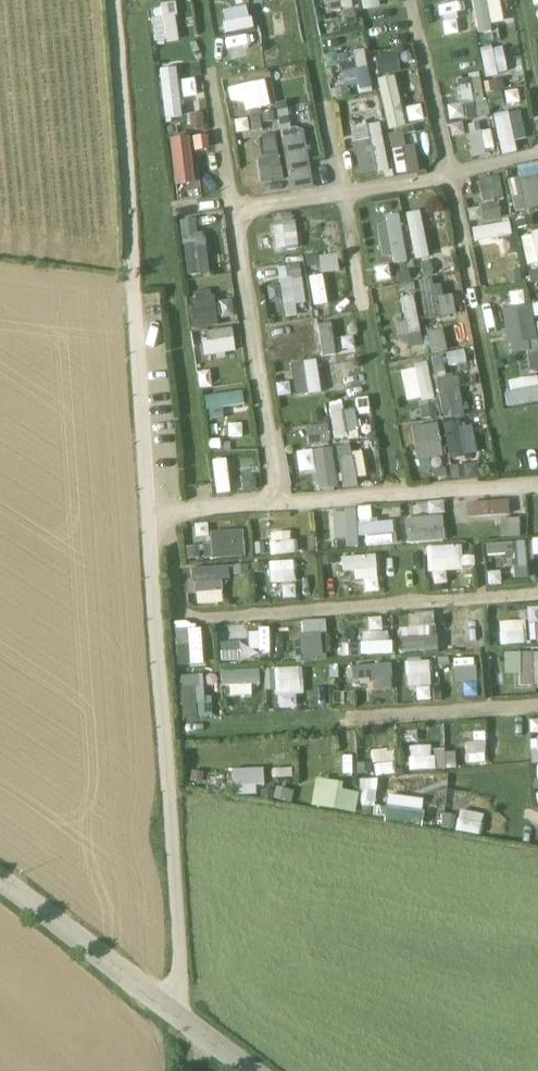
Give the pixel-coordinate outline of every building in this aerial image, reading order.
[(326,6),(327,15),(351,10),(349,0),(333,0),(334,5),(326,6)] [(362,14),(378,10),(376,0),(359,0),(362,14)] [(438,1),(444,25),(465,19),(460,0),(455,0),(451,1),(451,0),(444,0),(438,1)] [(476,37),(490,34),(489,28),(502,25),(497,0),(491,0),(484,1),(484,0),(470,0),(476,37)] [(158,12),(149,13),(153,46),(176,44),(172,17),(166,18),(165,6),(158,7),(158,12)] [(225,33),(248,29),(245,10),(222,14),(225,33)] [(269,12),(255,14),(260,43),(274,40),(269,12)] [(224,41),(230,62),(254,56),(248,35),(224,41)] [(501,48),(478,52),(484,82),(507,77),(501,48)] [(362,53),(334,59),(338,76),(353,73),(357,97),(371,94),(362,53)] [(389,59),(373,62),(376,77),(392,75),(389,59)] [(163,120),(180,119),(177,69),(161,70),(163,120)] [(391,79),(375,83),(386,132),(403,129),(391,79)] [(478,80),(456,83),(459,108),(463,108),(465,123),(487,119),(485,104),(481,105),(478,80)] [(501,82),(481,85),(483,96),(486,96),(489,111),(501,109),(499,95),(492,96),(491,95),(503,93),(501,82)] [(262,85),(225,93),(227,104),(240,102),(241,109),(244,109),(245,114),(247,113),(248,118),(258,116),(257,110),(267,108),(262,85)] [(284,106),(274,109),(290,196),(312,192),(302,134),(293,130),(290,115),(287,115),(284,106)] [(206,136),(204,113),(185,114),(186,137),(206,136)] [(506,115),(491,118),(500,159),(515,156),(513,144),(524,141),(519,114),(507,116),(506,115)] [(377,126),(350,133),(358,179),(387,173),(377,126)] [(488,133),(466,139),(471,160),(483,158),(483,154),(492,152),(488,133)] [(400,134),(386,137),(388,149),(390,149),(395,176),(404,174),(404,177),(417,174),(413,148),(399,150),(403,149),(400,134)] [(258,158),(254,163),(257,187),(280,184),(273,137),(258,139),(258,142),(256,142),(258,158)] [(188,141),(167,143),(172,190),(193,187),(188,141)] [(506,183),(513,215),(537,209),(537,194),(535,179),(537,179),(537,170),(535,166),(515,170),(517,180),(506,183)] [(496,178),(476,182),(480,205),(501,201),(496,178)] [(496,204),(478,208),(481,226),(500,223),(496,204)] [(442,211),(427,215),(430,228),(445,225),(442,211)] [(419,214),(405,217),(414,263),(428,261),(419,214)] [(385,227),(375,228),(380,260),(390,258),(392,266),(405,264),(397,216),(384,219),(385,227)] [(194,222),(178,224),(186,279),(198,277),(198,279),(208,279),(203,243),(201,243),(200,236),(196,237),(194,222)] [(500,256),(514,253),(508,222),(470,229),(473,246),(497,241),(500,256)] [(306,232),(299,233),(303,253),(325,250),(320,224),(305,227),(306,232)] [(292,227),(271,230),(275,253),(295,250),(292,227)] [(434,252),(449,249),(444,227),(430,230),(434,252)] [(518,238),(525,271),(537,269),(537,233),(518,238)] [(285,280),(277,281),(284,322),(295,320),(294,316),(302,314),(301,305),(303,304),(297,268),(284,270),(285,280)] [(321,278),(307,281),(313,309),(325,307),(321,278)] [(430,282),(416,284),(423,323),(454,318),(450,297),(441,299),(439,287),(431,289),(430,282)] [(212,299),(188,302),(192,332),(216,329),(212,299)] [(404,324),(392,327),(395,339),(407,351),(421,348),(411,299),(399,301),(404,324)] [(524,355),(524,357),(537,355),(529,307),(500,312),(506,348),(508,348),(510,357),(524,355)] [(329,326),(316,328),(320,360),(334,358),(329,326)] [(287,344),(275,346),(276,359),(311,352),(307,330),(299,332),(299,329),(285,332),(287,344)] [(205,345),(200,346),(202,361),(234,355),(230,331),(204,336),(205,345)] [(462,354),(445,356),(447,369),(464,367),(462,354)] [(524,357),(527,375),(537,373),(537,370),(536,356),(524,357)] [(314,363),(288,367),(293,399),(319,395),(314,363)] [(412,372),(399,374),(405,405),(418,402),(419,405),(432,402),(425,366),(412,369),(412,372)] [(442,368),(431,370),(440,416),(449,415),(450,420),(462,418),(456,379),(444,381),(442,368)] [(342,371),(322,374),(325,394),(344,391),(342,371)] [(503,397),(506,410),(537,404),(537,390),(536,378),(507,384),(509,396),(503,397)] [(240,395),(201,401),(204,415),(242,408),(240,395)] [(340,408),(327,411),(333,442),(345,440),(344,435),(356,433),(352,413),(341,415),(340,408)] [(456,424),(441,427),(448,462),(475,456),(470,428),(457,431),(456,424)] [(435,426),(410,430),(415,464),(445,458),(443,449),(439,450),(435,426)] [(325,427),(304,430),(306,448),(328,446),(325,427)] [(347,448),(334,451),(341,485),(353,483),(352,477),(362,475),(359,455),(348,457),(347,448)] [(314,477),(309,478),(310,487),(315,487),(316,493),(319,493),(320,497),(332,496),(331,491),(334,491),(329,453),(311,455),(314,477)] [(234,465),(213,467),(216,495),(238,495),(234,465)] [(253,468),(239,469),(240,492),(253,492),(253,468)] [(505,503),(465,506),(466,521),(507,518),(505,503)] [(341,529),(331,530),(334,551),(354,550),(351,515),(341,516),(341,529)] [(440,519),(404,522),(406,546),(441,543),(440,519)] [(517,521),(497,521),(498,541),(518,540),(517,521)] [(390,524),(355,527),(356,540),(363,539),(365,550),(391,547),(390,536),(392,536),(390,524)] [(210,547),(201,547),(202,562),(242,559),(240,533),(208,535),(210,547)] [(270,546),(267,546),(268,560),(296,557),(294,543),(289,544),(288,535),(269,536),(270,546)] [(524,544),(483,547),(484,559),(504,557),(504,563),(509,562),(509,571),(525,569),(524,544)] [(459,548),(424,550),(426,575),(460,573),(460,569),(473,568),(472,559),(460,560),(459,548)] [(373,557),(339,561),(341,574),(352,573),(353,584),(375,581),(373,557)] [(291,564),(267,566),(269,587),(293,584),(291,564)] [(190,584),(185,585),(186,598),(194,597),(195,609),(221,607),(220,583),(228,582),(227,569),(190,572),(190,584)] [(434,628),(436,652),(436,655),(445,654),(445,652),(477,651),(477,638),(473,638),(473,630),(477,629),(476,613),(463,614),(463,627),(434,628)] [(523,623),(497,625),(498,649),(525,647),(523,623)] [(184,624),(172,624),(175,668),(201,667),(199,632),(193,632),(193,628),(189,628),(184,624)] [(436,652),(434,628),(398,631),(400,655),(436,652)] [(234,643),(225,644),(226,665),(250,664),(249,654),(247,654),(247,643),(246,643),(245,631),(233,631),(234,643)] [(385,634),(361,636),(362,657),(386,656),(385,634)] [(315,636),(292,639),(294,661),(317,658),(315,636)] [(530,655),(517,656),(517,689),(530,689),(530,655)] [(471,662),(452,663),(453,683),(475,683),(475,673),(471,673),(471,662)] [(429,665),(404,667),(405,689),(431,687),(429,665)] [(388,666),(349,669),(351,683),(390,680),(388,666)] [(300,670),(262,673),(263,694),(271,693),(271,699),(301,697),(300,670)] [(255,674),(222,675),(223,697),(247,696),(246,685),(256,684),(255,674)] [(200,678),(177,679),(181,723),(210,721),(208,699),(202,700),(200,678)] [(492,733),(485,734),(486,758),(492,758),(492,766),(508,765),(506,745),(493,746),(492,733)] [(529,752),(530,767),(537,766),(537,740),(534,740),(535,751),(529,752)] [(460,758),(456,758),(456,770),(485,770),(485,757),(482,757),(481,744),(460,745),(460,758)] [(429,749),(407,750),(408,773),(443,772),(443,753),(432,753),(432,759),(429,760),(429,749)] [(391,752),(370,754),(370,767),(393,765),(391,752)] [(261,771),(231,772),(233,798),(256,797),(255,788),(262,788),(261,771)] [(313,782),(309,809),(353,817),(356,796),(339,793),(340,787),(313,782)] [(378,808),(376,820),(408,826),(410,813),(408,813),(410,803),(383,798),(381,809),(378,808)] [(415,815),(412,826),(436,831),(438,819),(434,818),(435,809),(419,806),(418,815),(415,815)] [(455,822),(453,834),(479,839),(481,818),(458,813),(457,822),(455,822)]
